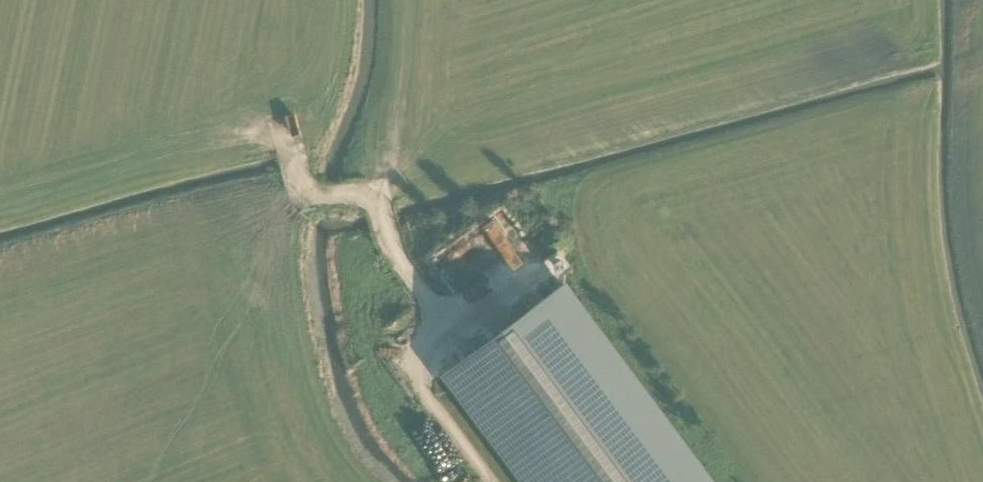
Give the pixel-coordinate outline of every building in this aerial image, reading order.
[(563,287),(447,373),(528,481),(709,481),(563,287)]
